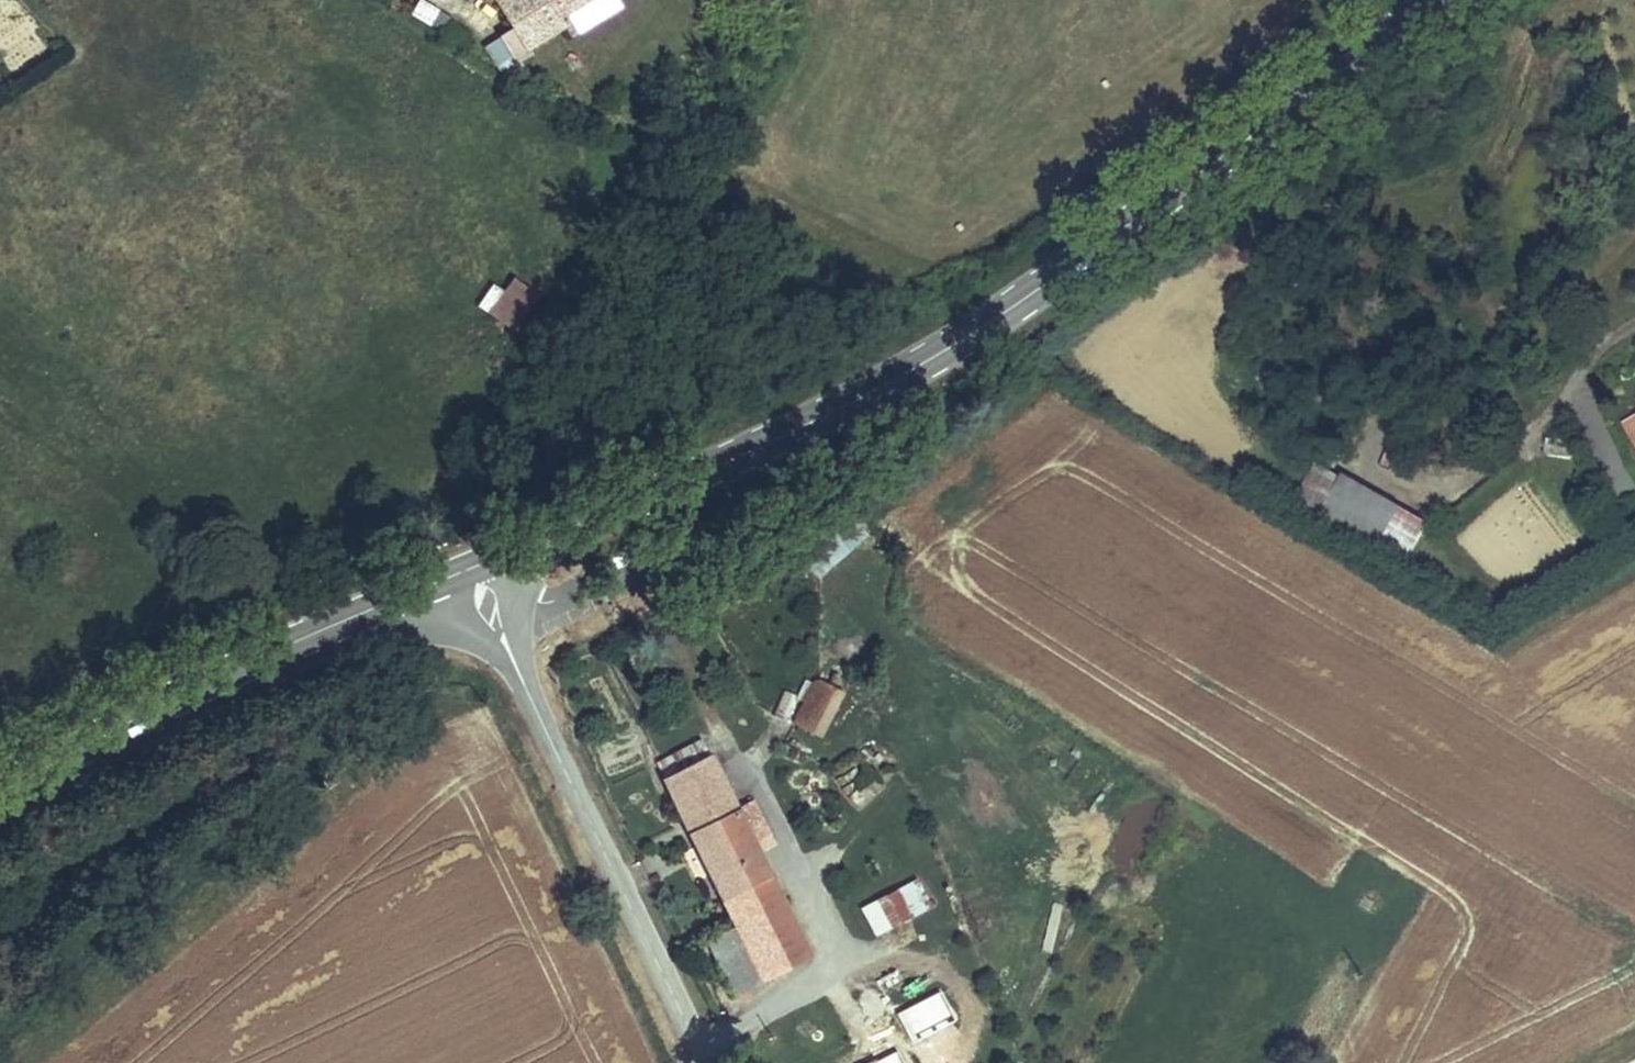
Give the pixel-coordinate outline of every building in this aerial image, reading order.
[(411,17),(445,31),(452,13),(419,0),(418,0),(411,17)] [(583,0),(474,0),(508,54),(544,32),(540,24),(583,0)] [(540,24),(544,32),(547,36),(596,6),(592,0),(583,0),(540,24)] [(515,347),(542,312),(517,293),(489,328),(515,347)] [(1618,429),(1634,454),(1634,420),(1634,418),(1618,429)] [(1421,520),(1334,470),(1311,510),(1399,560),(1421,520)] [(815,579),(862,538),(843,516),(796,558),(815,579)] [(827,681),(801,727),(825,739),(851,694),(827,681)] [(741,921),(766,971),(808,951),(710,754),(667,775),(741,921)] [(929,907),(914,880),(858,910),(873,937),(929,907)] [(741,921),(711,935),(736,986),(766,971),(741,921)]
